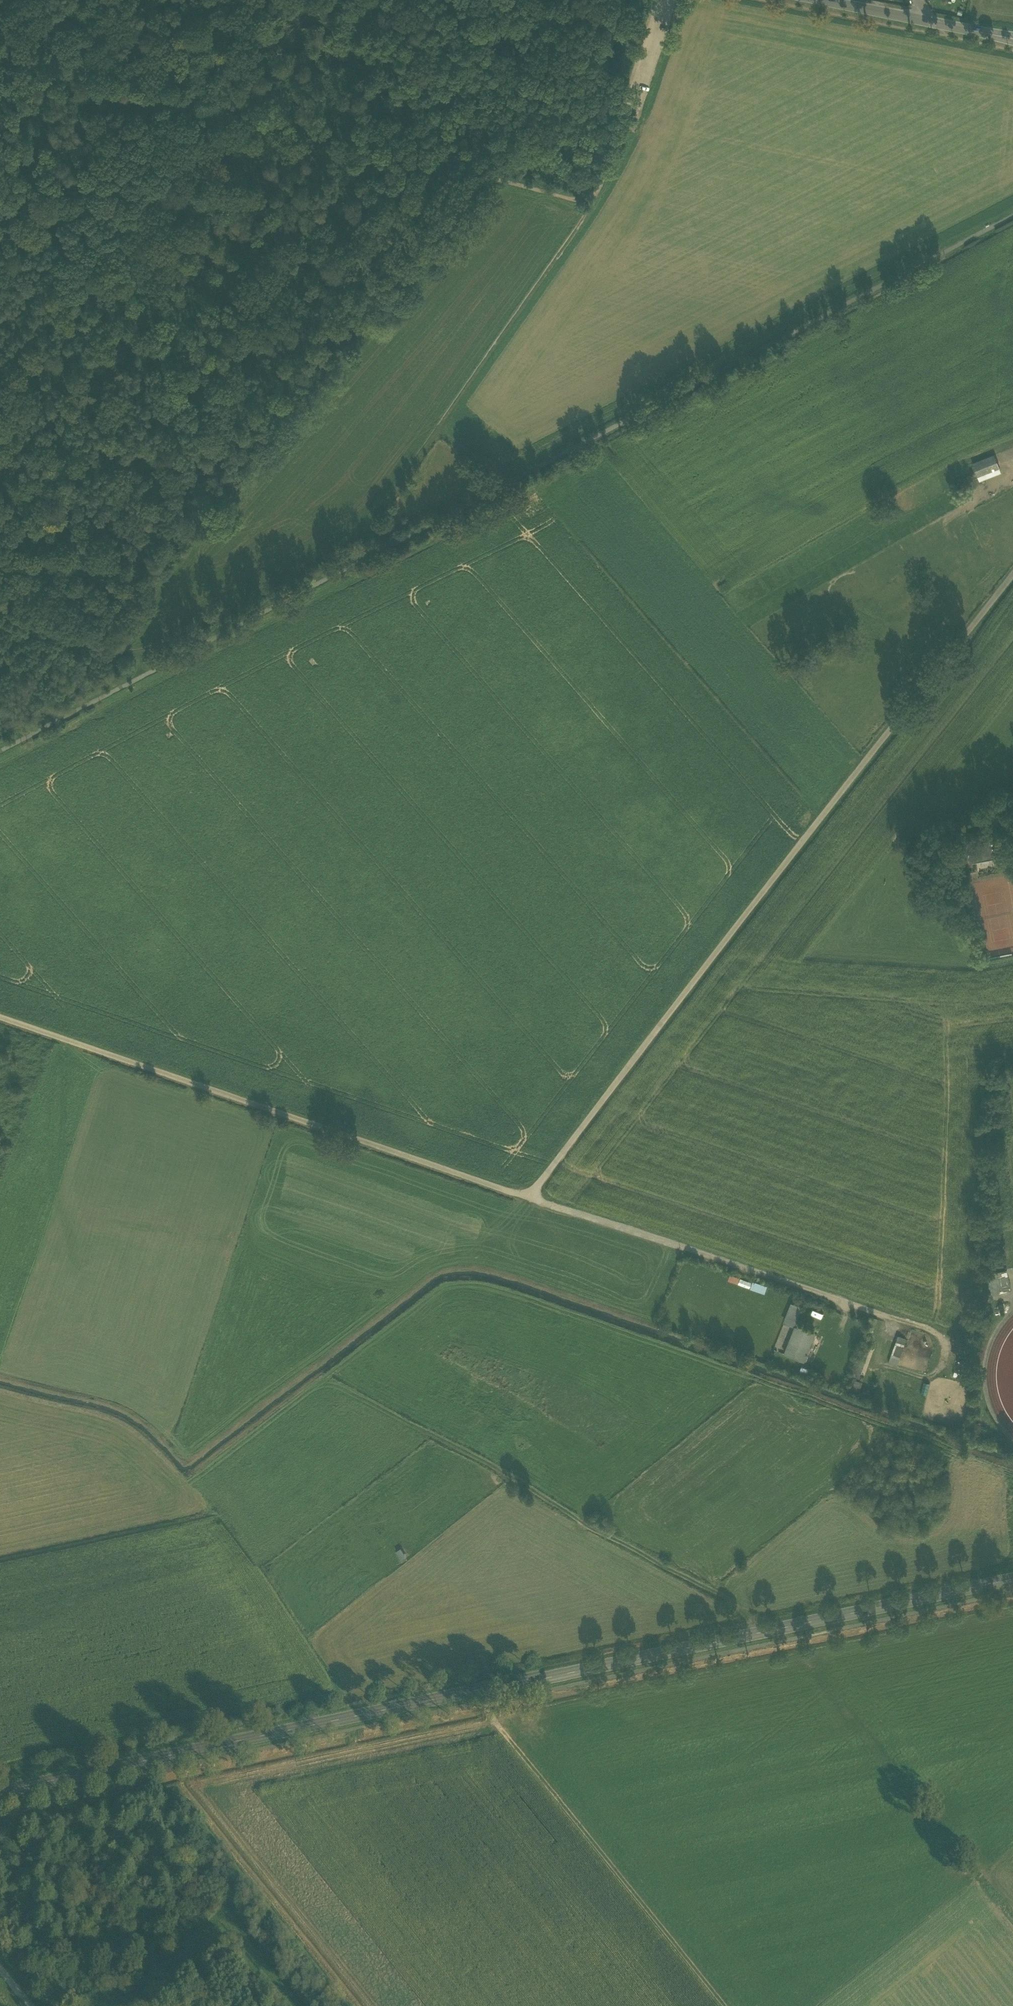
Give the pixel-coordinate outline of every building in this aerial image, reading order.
[(973,463),(977,475),(1000,466),(995,454),(973,463)] [(990,800),(995,811),(1000,808),(996,798),(990,800)] [(970,843),(974,860),(975,860),(985,858),(986,858),(985,855),(991,854),(991,857),(1004,854),(999,832),(987,834),(987,836),(983,836),(983,835),(969,838),(970,843)] [(964,845),(967,861),(974,860),(970,843),(964,845)] [(999,1286),(997,1276),(996,1271),(988,1273),(992,1293),(1001,1292),(999,1286)] [(740,1276),(730,1273),(728,1280),(738,1283),(740,1276)] [(1010,1284),(1008,1274),(997,1276),(999,1286),(1010,1284)] [(768,1285),(753,1280),(750,1287),(765,1293),(768,1285)] [(999,1286),(1001,1292),(1011,1289),(1010,1284),(999,1286)] [(785,1321),(794,1325),(801,1306),(792,1302),(785,1321)] [(795,1357),(804,1361),(815,1333),(814,1333),(796,1326),(785,1353),(792,1356),(791,1357),(794,1358),(795,1357)] [(804,1361),(806,1362),(818,1333),(815,1332),(814,1333),(815,1333),(804,1361)] [(897,1365),(907,1338),(898,1334),(888,1362),(897,1365)] [(872,1347),(862,1344),(851,1374),(860,1377),(872,1347)] [(800,1370),(810,1374),(811,1370),(802,1366),(800,1370)] [(859,1393),(863,1381),(855,1378),(851,1391),(859,1393)] [(400,1547),(395,1550),(400,1557),(404,1554),(400,1547)]
